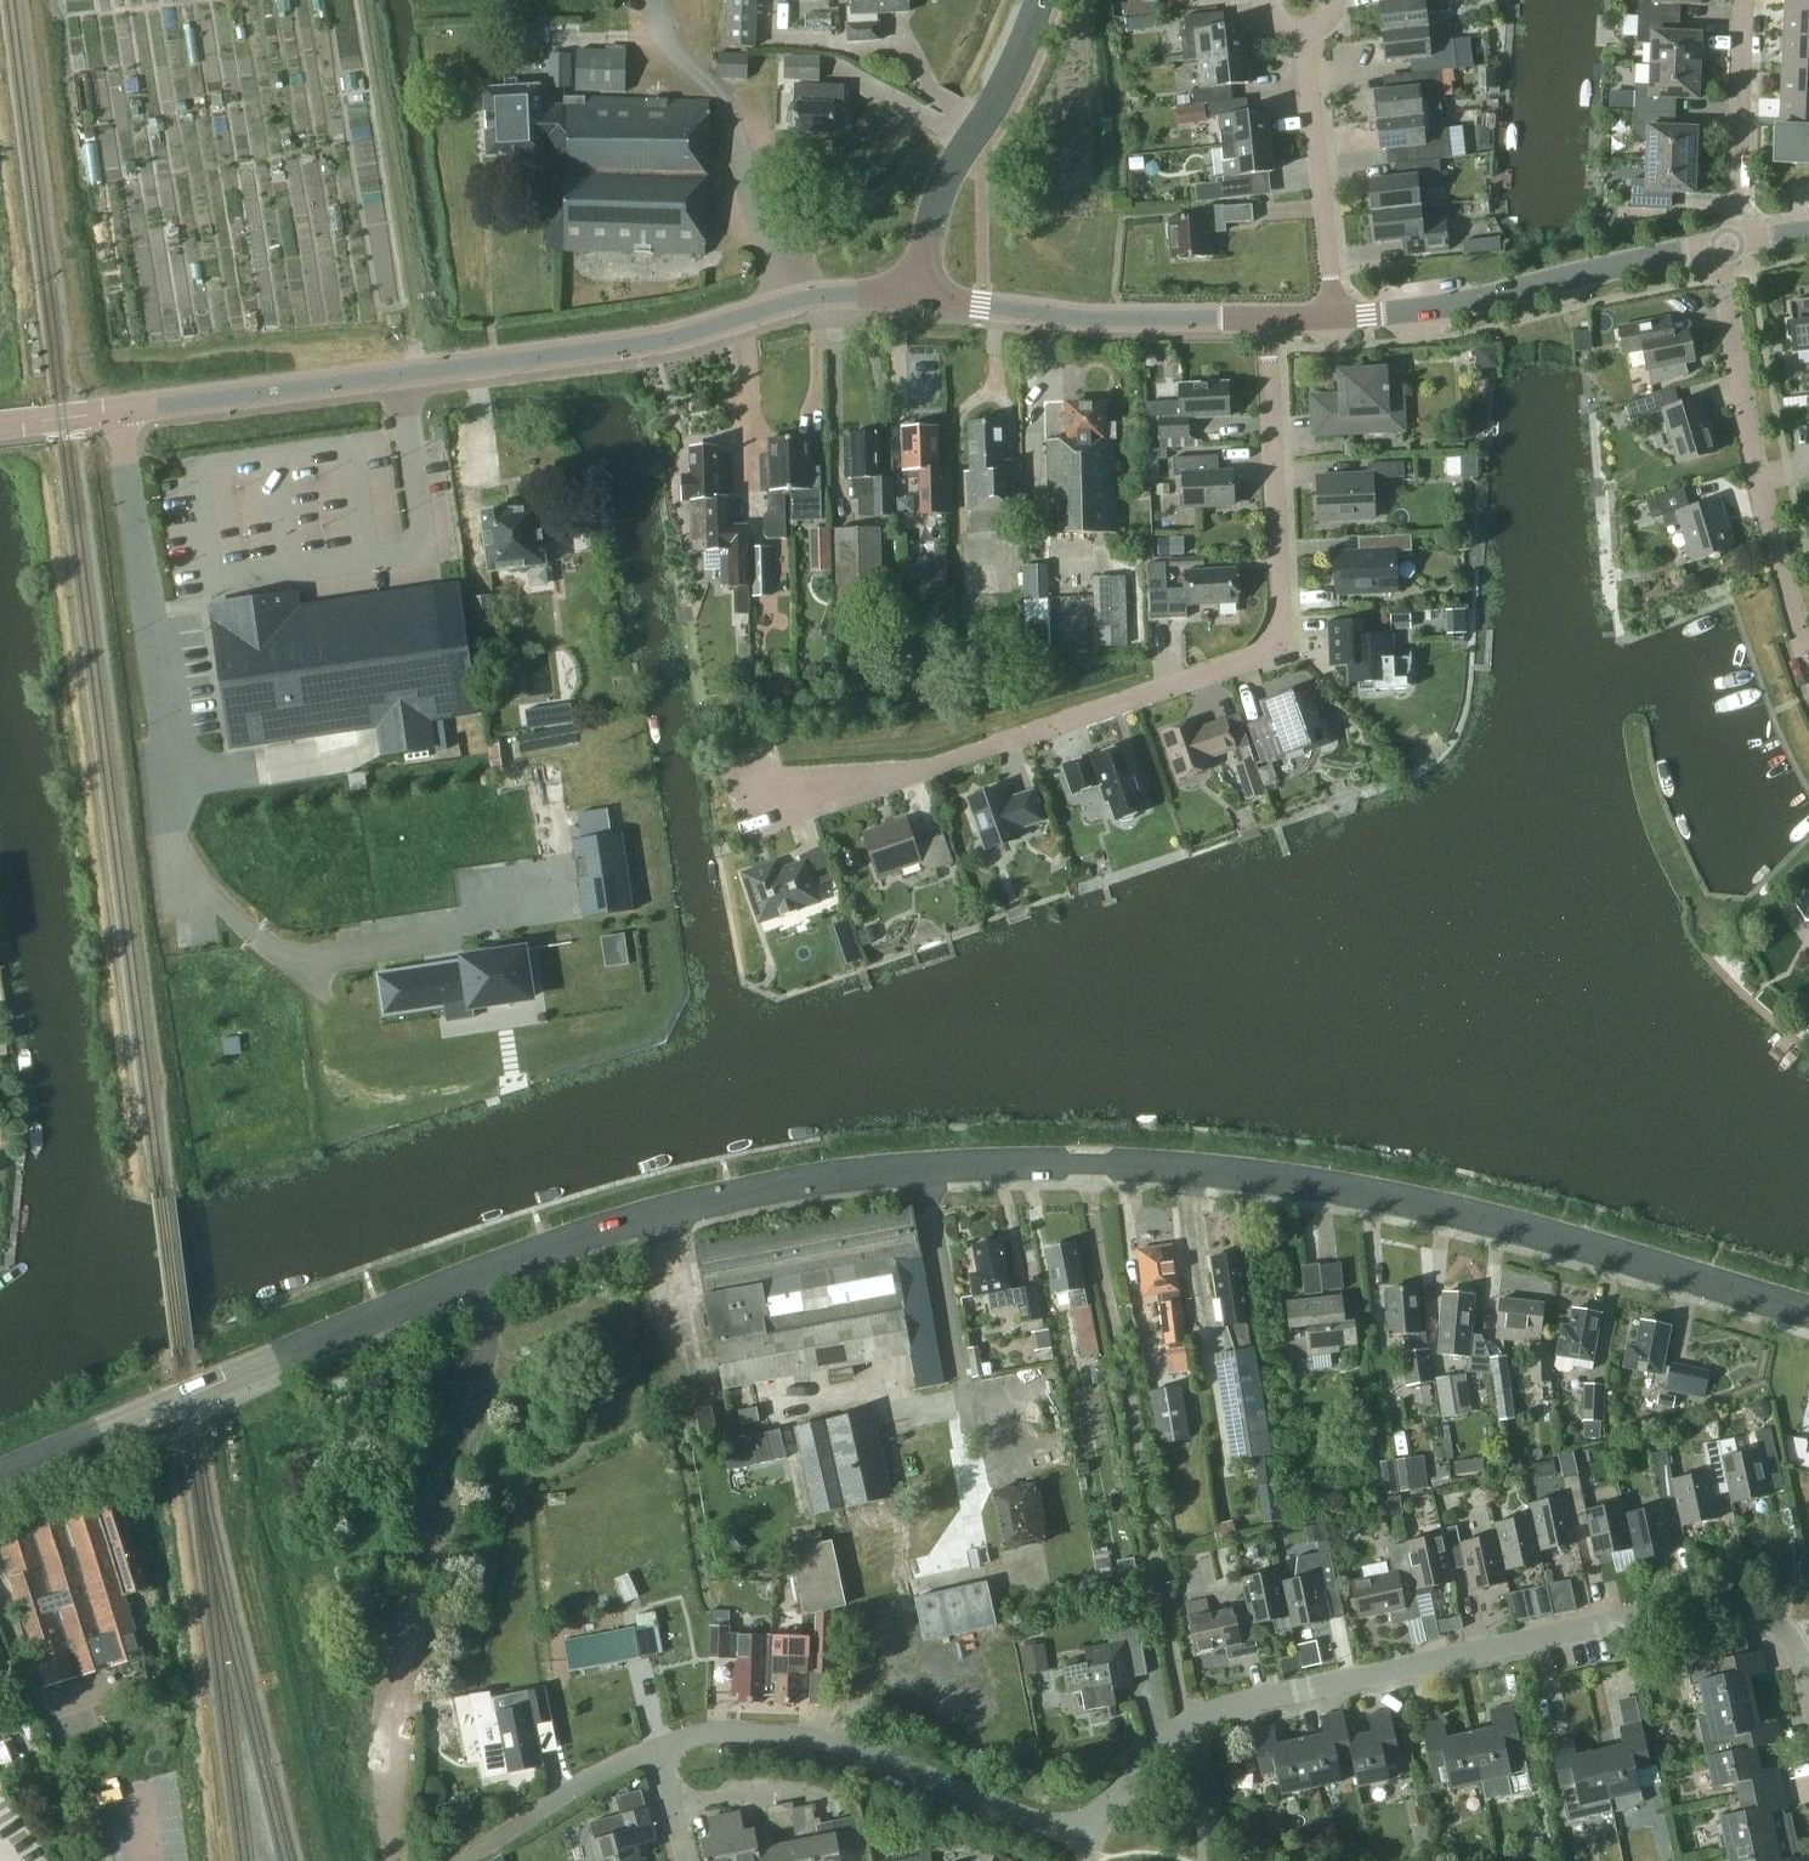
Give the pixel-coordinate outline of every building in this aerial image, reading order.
[(70,12),(98,8),(97,0),(68,0),(70,12)] [(726,45),(756,46),(758,0),(728,0),(726,45)] [(852,6),(847,6),(848,24),(847,24),(848,41),(880,39),(879,22),(878,12),(909,11),(908,0),(852,0),(852,6)] [(1382,32),(1428,27),(1426,13),(1450,10),(1449,0),(1407,0),(1379,3),(1382,32)] [(1702,0),(1653,0),(1653,2),(1639,1),(1638,16),(1675,18),(1675,3),(1702,4),(1702,0)] [(1785,4),(1784,35),(1808,36),(1808,5),(1785,4)] [(1184,60),(1197,59),(1246,53),(1243,24),(1219,26),(1218,12),(1184,16),(1186,31),(1180,31),(1184,60)] [(1126,32),(1156,28),(1154,15),(1125,19),(1126,32)] [(1674,32),(1675,18),(1638,16),(1637,42),(1652,43),(1651,64),(1699,66),(1701,33),(1674,32)] [(1421,57),(1422,71),(1441,70),(1456,68),(1454,53),(1453,39),(1429,41),(1428,30),(1428,27),(1382,32),(1386,61),(1390,60),(1421,57)] [(1808,67),(1808,36),(1784,35),(1782,65),(1808,67)] [(626,52),(578,50),(577,91),(625,92),(626,52)] [(748,53),(718,52),(717,77),(747,78),(748,53)] [(1249,83),(1246,53),(1197,59),(1201,88),(1192,88),(1194,104),(1208,102),(1228,100),(1227,100),(1226,85),(1249,83)] [(570,88),(570,54),(549,54),(549,88),(570,88)] [(819,58),(786,57),(785,77),(819,78),(819,58)] [(1634,110),(1671,112),(1671,97),(1698,98),(1699,66),(1651,64),(1650,85),(1635,84),(1635,93),(1634,110)] [(1782,65),(1781,96),(1808,97),(1808,67),(1782,65)] [(1444,99),(1441,70),(1422,71),(1408,73),(1409,88),(1374,92),(1377,120),(1423,116),(1421,101),(1444,99)] [(845,84),(795,83),(794,104),(798,104),(797,130),(834,132),(835,105),(844,105),(845,84)] [(541,104),(540,85),(485,88),(489,156),(543,153),(546,249),(706,254),(710,100),(584,95),(565,97),(565,106),(541,104)] [(1781,96),(1780,126),(1808,128),(1808,97),(1781,96)] [(1242,98),(1227,100),(1228,100),(1208,102),(1210,117),(1219,116),(1222,145),(1270,139),(1267,110),(1244,113),(1242,98)] [(1178,125),(1207,122),(1205,105),(1176,108),(1178,125)] [(1647,158),(1695,160),(1697,128),(1670,127),(1671,112),(1634,110),(1633,138),(1648,138),(1647,158)] [(1424,130),(1423,116),(1377,120),(1380,149),(1415,146),(1417,160),(1439,158),(1451,157),(1465,155),(1461,126),(1448,127),(1424,130)] [(1780,126),(1776,126),(1775,162),(1808,164),(1808,128),(1780,126)] [(1270,139),(1222,145),(1225,176),(1216,177),(1219,199),(1253,196),(1250,174),(1273,171),(1270,139)] [(1417,160),(1405,161),(1407,176),(1369,180),(1372,211),(1420,206),(1419,189),(1442,187),(1439,158),(1417,160)] [(1694,193),(1695,160),(1647,158),(1646,179),(1631,178),(1630,207),(1667,209),(1667,192),(1694,193)] [(1253,221),(1252,204),(1206,207),(1206,215),(1167,218),(1168,238),(1171,237),(1173,259),(1210,256),(1208,231),(1225,230),(1224,223),(1253,221)] [(1422,223),(1420,206),(1372,211),(1376,243),(1403,240),(1405,254),(1449,249),(1446,220),(1422,223)] [(1500,250),(1499,237),(1470,240),(1471,253),(1500,250)] [(394,245),(365,252),(369,270),(359,272),(367,304),(405,296),(394,245)] [(167,337),(346,317),(341,273),(271,280),(272,292),(247,295),(244,273),(212,276),(214,290),(173,294),(174,305),(164,306),(167,337)] [(1788,302),(1790,318),(1784,318),(1787,338),(1792,338),(1794,352),(1808,350),(1808,299),(1788,302)] [(1672,332),(1669,317),(1620,327),(1625,352),(1644,348),(1651,386),(1688,374),(1685,362),(1694,360),(1688,329),(1672,332)] [(1783,352),(1782,340),(1772,341),(1773,353),(1783,352)] [(1498,368),(1497,348),(1477,349),(1478,368),(1498,368)] [(1384,386),(1383,370),(1341,373),(1342,396),(1313,397),(1315,432),(1402,428),(1400,386),(1384,386)] [(1229,415),(1228,382),(1179,384),(1181,417),(1159,418),(1160,437),(1189,436),(1188,417),(1229,415)] [(1658,411),(1653,394),(1626,403),(1630,419),(1658,411)] [(1716,450),(1700,397),(1663,409),(1678,461),(1716,450)] [(1105,423),(1104,400),(1069,401),(1070,437),(1048,438),(1051,533),(1118,531),(1114,423),(1105,423)] [(1004,459),(1002,420),(968,421),(969,440),(963,440),(964,463),(970,463),(970,471),(964,471),(966,509),(967,533),(1006,531),(1004,508),(1023,507),(1021,458),(1004,459)] [(938,471),(937,427),(903,428),(904,472),(920,471),(921,515),(950,514),(948,471),(938,471)] [(874,434),(870,430),(861,430),(856,435),(851,436),(852,444),(842,444),(844,481),(852,480),(853,502),(859,501),(860,518),(894,516),(892,480),(880,480),(877,434),(874,434)] [(792,492),(791,440),(771,440),(771,457),(761,457),(762,492),(767,492),(768,515),(763,515),(764,535),(768,539),(785,538),(784,492),(792,492)] [(811,470),(810,440),(791,440),(792,492),(793,522),(822,521),(822,491),(821,469),(811,470)] [(719,499),(717,448),(693,449),(694,477),(682,477),(683,499),(693,499),(695,541),(710,541),(710,552),(720,552),(721,588),(735,587),(736,614),(750,614),(749,586),(751,586),(749,524),(730,525),(729,498),(719,499)] [(1168,458),(1168,448),(1149,448),(1149,458),(1168,458)] [(1218,472),(1218,454),(1173,457),(1174,475),(1183,475),(1184,506),(1234,503),(1233,471),(1218,472)] [(1405,476),(1404,461),(1367,463),(1368,473),(1317,476),(1319,520),(1374,517),(1372,477),(1405,476)] [(1157,477),(1156,462),(1149,462),(1150,477),(1157,477)] [(1689,506),(1683,487),(1655,496),(1661,514),(1678,509),(1683,522),(1694,560),(1735,548),(1720,497),(1694,505),(1689,506)] [(542,524),(540,506),(508,510),(508,509),(483,512),(489,571),(546,565),(544,548),(551,548),(549,523),(542,524)] [(587,530),(585,509),(559,512),(562,534),(587,530)] [(831,571),(829,528),(809,529),(811,571),(831,571)] [(883,607),(881,528),(835,529),(837,608),(883,607)] [(1412,550),(1411,534),(1382,535),(1383,550),(1335,552),(1337,593),(1397,590),(1395,551),(1412,550)] [(1171,555),(1170,537),(1158,538),(1158,555),(1171,555)] [(772,596),(770,546),(751,547),(753,597),(772,596)] [(947,594),(946,557),(908,559),(909,595),(947,594)] [(1050,597),(1049,562),(1030,563),(1031,598),(1050,597)] [(1165,562),(1148,563),(1150,619),(1167,618),(1187,617),(1186,604),(1239,602),(1237,568),(1184,570),(1185,588),(1166,589),(1165,562)] [(1128,644),(1124,576),(1093,578),(1097,646),(1128,644)] [(248,615),(224,619),(238,715),(227,716),(231,747),(405,721),(409,750),(432,746),(428,718),(478,710),(459,584),(298,608),(296,591),(246,599),(248,615)] [(1412,629),(1412,614),(1391,615),(1391,630),(1412,629)] [(1361,636),(1361,617),(1329,618),(1331,666),(1348,665),(1349,682),(1373,681),(1373,691),(1406,690),(1406,678),(1404,678),(1410,666),(1411,656),(1393,657),(1392,634),(1361,636)] [(1322,725),(1309,689),(1294,695),(1292,691),(1261,702),(1266,718),(1249,724),(1262,761),(1306,746),(1312,749),(1328,743),(1331,737),(1328,728),(1322,725)] [(560,725),(557,705),(525,710),(528,730),(560,725)] [(1235,748),(1225,718),(1198,728),(1196,720),(1161,731),(1177,778),(1212,766),(1208,757),(1235,748)] [(1126,743),(1063,765),(1072,792),(1100,783),(1106,801),(1109,800),(1116,820),(1118,819),(1124,821),(1133,819),(1136,813),(1148,809),(1126,743)] [(1253,758),(1235,764),(1241,783),(1260,777),(1253,758)] [(1279,781),(1273,764),(1258,769),(1264,786),(1279,781)] [(1006,798),(1002,786),(968,798),(985,849),(1020,837),(1017,829),(1043,820),(1033,789),(1006,798)] [(608,809),(578,814),(581,839),(611,834),(608,809)] [(915,842),(906,818),(863,832),(882,886),(883,885),(880,877),(900,871),(899,868),(930,857),(934,869),(954,862),(944,832),(915,842)] [(581,839),(573,840),(585,917),(633,910),(621,833),(611,834),(581,839)] [(834,877),(823,846),(801,854),(803,862),(780,870),(778,862),(744,873),(760,920),(780,913),(781,916),(799,910),(797,907),(818,900),(813,885),(834,877)] [(1808,896),(1805,893),(1793,899),(1805,920),(1808,920),(1808,894),(1808,896)] [(873,929),(867,927),(858,930),(863,946),(872,943),(876,939),(873,929)] [(465,963),(390,974),(395,1010),(446,1003),(445,994),(469,990),(471,1006),(492,1003),(493,1008),(511,1005),(510,1000),(531,997),(524,949),(464,958),(465,963)] [(905,1304),(930,1299),(913,1205),(697,1245),(705,1289),(768,1278),(778,1330),(905,1306),(905,1304)] [(1034,1330),(1045,1329),(1043,1320),(1043,1317),(1037,1284),(1017,1288),(1011,1289),(1002,1239),(974,1244),(979,1271),(970,1272),(974,1294),(988,1291),(991,1308),(1019,1302),(1023,1321),(1024,1324),(1025,1332),(1032,1331),(1033,1331),(1034,1330)] [(1082,1356),(1098,1353),(1088,1304),(1076,1242),(1047,1248),(1056,1292),(1066,1290),(1069,1290),(1082,1356)] [(1176,1287),(1170,1245),(1140,1250),(1144,1275),(1142,1276),(1145,1292),(1158,1290),(1165,1344),(1187,1341),(1184,1323),(1179,1286),(1176,1287)] [(1224,1327),(1226,1327),(1253,1322),(1250,1303),(1248,1293),(1249,1293),(1242,1251),(1211,1256),(1217,1298),(1213,1300),(1217,1323),(1224,1322),(1224,1327)] [(1324,1293),(1321,1263),(1302,1265),(1305,1295),(1324,1293)] [(705,1289),(715,1342),(778,1330),(768,1278),(705,1289)] [(1423,1348),(1416,1286),(1388,1288),(1391,1316),(1387,1316),(1389,1334),(1404,1332),(1406,1350),(1403,1350),(1408,1384),(1434,1381),(1429,1347),(1423,1348)] [(1475,1295),(1445,1292),(1440,1337),(1444,1337),(1442,1353),(1468,1355),(1467,1370),(1493,1372),(1491,1358),(1482,1334),(1471,1333),(1475,1295)] [(1345,1320),(1343,1294),(1286,1300),(1289,1326),(1307,1324),(1310,1354),(1340,1351),(1340,1345),(1358,1343),(1356,1319),(1345,1320)] [(1544,1302),(1501,1298),(1497,1337),(1540,1341),(1544,1302)] [(778,1330),(715,1342),(725,1388),(830,1368),(832,1378),(855,1374),(853,1364),(912,1353),(918,1386),(945,1381),(930,1299),(905,1304),(905,1306),(778,1330)] [(1602,1314),(1574,1308),(1571,1325),(1563,1324),(1557,1354),(1555,1366),(1558,1370),(1568,1372),(1573,1368),(1591,1371),(1602,1314)] [(1671,1326),(1641,1320),(1637,1346),(1628,1344),(1624,1367),(1656,1373),(1655,1380),(1668,1383),(1667,1388),(1705,1395),(1709,1370),(1664,1362),(1671,1326)] [(1552,1381),(1551,1342),(1531,1343),(1532,1382),(1537,1382),(1539,1401),(1553,1401),(1552,1381)] [(981,1365),(978,1346),(967,1348),(973,1377),(992,1374),(990,1363),(981,1365)] [(1264,1407),(1255,1348),(1235,1351),(1206,1356),(1222,1460),(1255,1455),(1271,1453),(1264,1407)] [(1507,1353),(1491,1355),(1500,1418),(1515,1415),(1507,1353)] [(1471,1411),(1465,1374),(1435,1379),(1442,1416),(1471,1411)] [(1606,1383),(1583,1382),(1582,1420),(1604,1421),(1606,1383)] [(1191,1438),(1182,1385),(1150,1391),(1159,1444),(1191,1438)] [(1673,1408),(1676,1396),(1659,1393),(1657,1404),(1673,1408)] [(1756,1401),(1753,1407),(1754,1413),(1760,1416),(1766,1415),(1769,1410),(1768,1404),(1763,1400),(1756,1401)] [(711,1404),(680,1412),(688,1442),(719,1435),(711,1404)] [(759,1421),(757,1407),(739,1410),(742,1424),(759,1421)] [(892,1494),(873,1409),(796,1427),(815,1512),(892,1494)] [(1734,1436),(1719,1440),(1732,1501),(1770,1493),(1769,1487),(1784,1484),(1771,1426),(1756,1429),(1760,1447),(1737,1452),(1734,1436)] [(780,1429),(723,1442),(730,1471),(787,1458),(780,1429)] [(1732,1501),(1719,1440),(1704,1443),(1710,1470),(1673,1478),(1676,1496),(1682,1525),(1721,1516),(1716,1494),(1730,1491),(1732,1501)] [(1661,1499),(1676,1496),(1673,1478),(1668,1455),(1652,1458),(1661,1499)] [(1428,1488),(1425,1456),(1397,1459),(1401,1491),(1428,1488)] [(1546,1475),(1561,1473),(1558,1457),(1543,1460),(1546,1475)] [(1399,1492),(1394,1459),(1380,1462),(1385,1494),(1399,1492)] [(1469,1459),(1455,1461),(1456,1473),(1471,1471),(1469,1459)] [(1595,1555),(1632,1547),(1634,1547),(1626,1513),(1624,1501),(1586,1510),(1579,1480),(1564,1483),(1567,1496),(1568,1495),(1574,1524),(1588,1521),(1595,1555)] [(1047,1544),(1035,1481),(991,1490),(1003,1553),(1047,1544)] [(1265,1522),(1285,1519),(1282,1493),(1261,1496),(1265,1522)] [(1530,1504),(1532,1514),(1540,1549),(1541,1549),(1577,1541),(1574,1524),(1568,1495),(1567,1496),(1530,1504)] [(93,1508),(112,1570),(120,1595),(142,1589),(116,1501),(93,1508)] [(1664,1505),(1626,1513),(1634,1547),(1632,1547),(1635,1559),(1674,1551),(1664,1505)] [(112,1570),(93,1508),(0,1536),(0,1554),(7,1577),(72,1556),(79,1580),(112,1570)] [(1543,1561),(1541,1549),(1540,1549),(1532,1514),(1494,1522),(1497,1534),(1498,1534),(1506,1569),(1507,1569),(1543,1561)] [(1234,1520),(1214,1525),(1218,1542),(1238,1537),(1234,1520)] [(1441,1527),(1443,1534),(1444,1533),(1451,1569),(1465,1566),(1470,1589),(1509,1580),(1507,1569),(1506,1569),(1498,1534),(1497,1534),(1461,1542),(1457,1524),(1441,1527)] [(1405,1542),(1414,1582),(1415,1588),(1416,1588),(1418,1597),(1431,1594),(1435,1583),(1448,1580),(1453,1579),(1451,1569),(1444,1533),(1443,1534),(1405,1542)] [(847,1604),(832,1539),(790,1549),(805,1614),(847,1604)] [(1393,1623),(1422,1617),(1418,1597),(1416,1588),(1415,1588),(1414,1582),(1405,1542),(1387,1545),(1393,1571),(1352,1579),(1360,1618),(1390,1612),(1393,1623)] [(1291,1627),(1330,1619),(1325,1596),(1339,1593),(1331,1552),(1315,1555),(1299,1558),(1297,1578),(1283,1580),(1282,1581),(1289,1615),(1291,1627)] [(7,1577),(29,1647),(94,1626),(79,1580),(72,1556),(7,1577)] [(1120,1577),(1137,1574),(1134,1557),(1117,1560),(1120,1577)] [(1548,1584),(1555,1613),(1576,1608),(1570,1579),(1555,1582),(1552,1570),(1549,1570),(1548,1563),(1544,1564),(1548,1584)] [(1252,1623),(1253,1623),(1289,1615),(1282,1581),(1283,1580),(1281,1569),(1242,1577),(1249,1611),(1252,1623)] [(112,1570),(79,1580),(94,1626),(29,1647),(41,1687),(139,1657),(120,1595),(112,1570)] [(996,1623),(986,1580),(915,1597),(925,1640),(996,1623)] [(1534,1618),(1527,1588),(1510,1592),(1517,1621),(1534,1618)] [(1225,1607),(1210,1610),(1188,1615),(1196,1652),(1210,1650),(1226,1646),(1229,1659),(1245,1655),(1259,1652),(1253,1623),(1252,1623),(1249,1611),(1236,1614),(1234,1605),(1225,1607)] [(768,1659),(767,1634),(730,1633),(731,1625),(729,1625),(730,1610),(713,1610),(712,1624),(711,1656),(737,1657),(737,1668),(733,1668),(733,1693),(741,1693),(741,1700),(762,1701),(762,1694),(769,1694),(770,1659),(768,1659)] [(658,1624),(656,1613),(635,1616),(638,1628),(635,1629),(635,1628),(564,1641),(569,1669),(624,1659),(657,1653),(663,1652),(658,1624)] [(1461,1614),(1442,1618),(1444,1631),(1464,1627),(1461,1614)] [(1147,1672),(1138,1622),(1107,1627),(1110,1642),(1084,1647),(1087,1663),(1065,1666),(1069,1691),(1082,1689),(1086,1709),(1116,1704),(1113,1689),(1134,1685),(1132,1675),(1147,1672)] [(772,1634),(767,1634),(768,1659),(770,1659),(769,1694),(777,1695),(777,1701),(799,1701),(799,1695),(808,1695),(808,1671),(813,1671),(814,1671),(814,1653),(815,1636),(796,1635),(772,1634)] [(814,1653),(814,1671),(831,1672),(832,1636),(815,1636),(814,1653)] [(1706,1709),(1755,1698),(1750,1675),(1767,1671),(1762,1650),(1749,1653),(1745,1636),(1712,1643),(1714,1652),(1684,1658),(1690,1686),(1701,1684),(1706,1709)] [(1316,1642),(1299,1646),(1304,1666),(1321,1663),(1316,1642)] [(1045,1671),(1042,1646),(1021,1648),(1024,1674),(1045,1671)] [(1299,1650),(1281,1654),(1285,1671),(1302,1667),(1299,1650)] [(552,1721),(545,1687),(492,1699),(504,1752),(484,1756),(489,1776),(544,1764),(535,1725),(552,1721)] [(1760,1722),(1755,1698),(1706,1709),(1713,1741),(1735,1736),(1738,1749),(1756,1746),(1782,1741),(1777,1718),(1760,1722)] [(1471,1731),(1481,1779),(1485,1800),(1512,1794),(1508,1774),(1527,1770),(1522,1746),(1521,1746),(1512,1704),(1490,1709),(1494,1726),(1471,1731)] [(1371,1731),(1348,1736),(1347,1736),(1351,1754),(1358,1784),(1389,1778),(1384,1755),(1399,1752),(1390,1709),(1367,1714),(1371,1731)] [(1301,1737),(1312,1786),(1342,1780),(1337,1758),(1351,1754),(1347,1736),(1348,1736),(1343,1710),(1321,1715),(1324,1732),(1301,1737)] [(1481,1779),(1471,1731),(1446,1736),(1443,1719),(1421,1724),(1434,1785),(1449,1782),(1450,1786),(1481,1779)] [(1600,1749),(1610,1797),(1611,1797),(1614,1811),(1619,1811),(1625,1811),(1634,1806),(1643,1799),(1641,1790),(1636,1768),(1651,1765),(1641,1721),(1624,1725),(1620,1726),(1623,1743),(1600,1749)] [(1312,1786),(1301,1737),(1278,1742),(1274,1725),(1252,1730),(1261,1774),(1276,1771),(1281,1792),(1312,1786)] [(0,1740),(0,1766),(0,1767),(19,1759),(9,1737),(0,1740)] [(1610,1797),(1600,1749),(1576,1754),(1572,1737),(1550,1742),(1559,1784),(1575,1782),(1580,1804),(1610,1797)] [(1761,1769),(1756,1746),(1738,1749),(1707,1756),(1714,1787),(1736,1782),(1739,1796),(1783,1786),(1778,1765),(1761,1769)] [(1721,1815),(1727,1845),(1777,1834),(1794,1831),(1791,1813),(1785,1815),(1783,1808),(1787,1807),(1783,1786),(1739,1796),(1742,1811),(1721,1815)] [(833,1820),(820,1822),(815,1818),(813,1804),(803,1806),(814,1860),(842,1860),(833,1820)] [(598,1860),(613,1860),(640,1853),(638,1845),(658,1839),(649,1805),(590,1822),(595,1839),(592,1840),(598,1860)] [(789,1860),(814,1860),(803,1806),(794,1807),(800,1838),(785,1841),(789,1860)] [(754,1829),(745,1830),(741,1810),(724,1813),(734,1860),(761,1860),(754,1829)] [(724,1813),(709,1816),(713,1837),(702,1839),(707,1860),(734,1860),(724,1813)] [(770,1825),(754,1829),(761,1860),(789,1860),(785,1841),(774,1844),(770,1825)] [(1727,1845),(1731,1860),(1799,1860),(1798,1855),(1794,1856),(1793,1852),(1799,1851),(1794,1831),(1777,1834),(1727,1845)] [(665,1840),(649,1842),(651,1860),(668,1858),(665,1840)] [(973,1857),(984,1860),(993,1860),(996,1853),(978,1846),(973,1857)] [(1416,1853),(1417,1860),(1419,1860),(1426,1860),(1429,1858),(1428,1851),(1421,1848),(1416,1853)]
